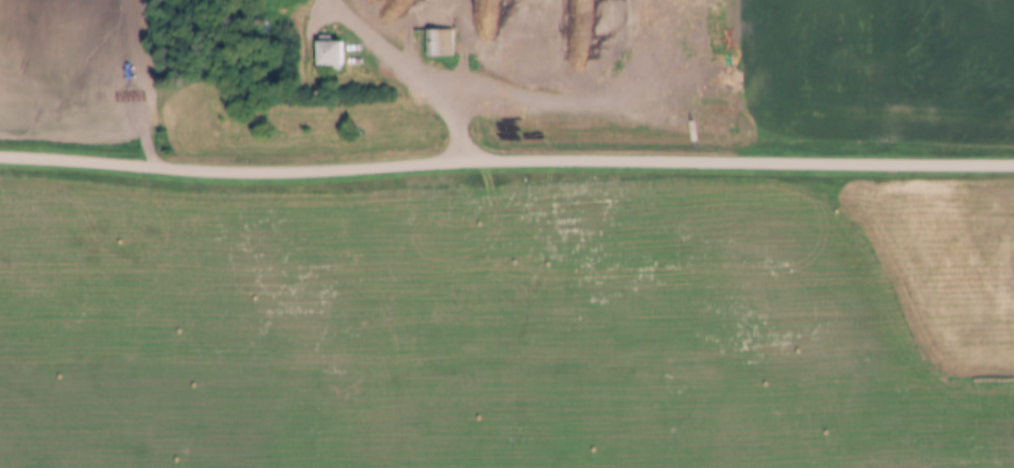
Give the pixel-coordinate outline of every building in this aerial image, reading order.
[(429,28),(429,55),(454,55),(454,28),(429,28)] [(344,69),(344,40),(320,40),(320,69),(344,69)]
